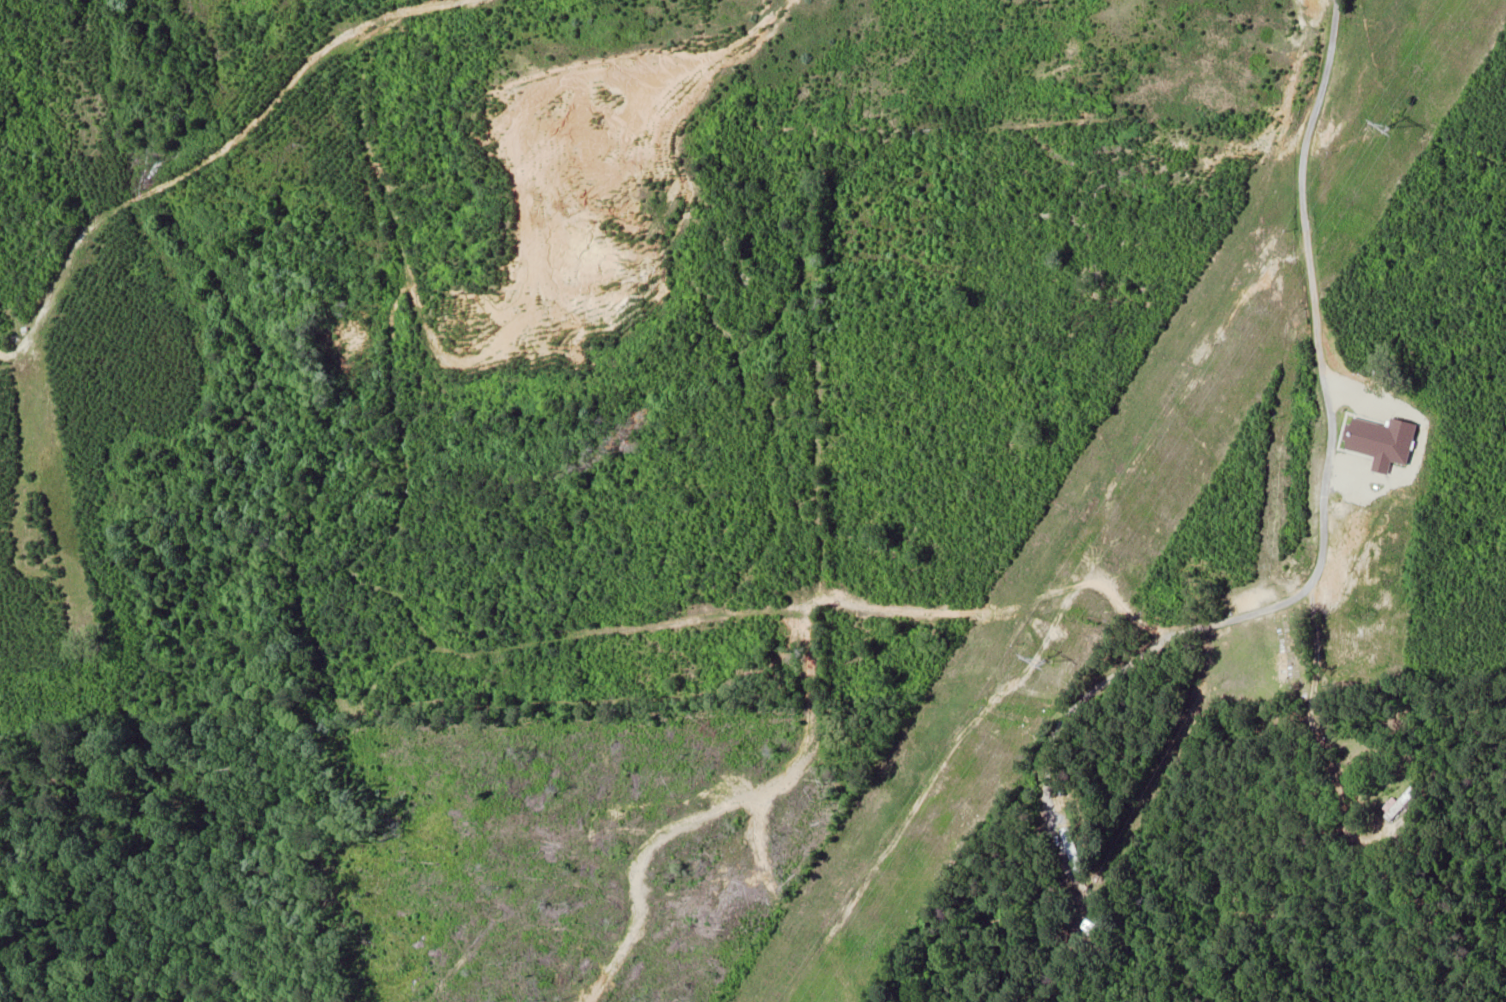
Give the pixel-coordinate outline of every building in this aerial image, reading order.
[(1353,416),(1345,447),(1374,455),(1370,469),(1386,473),(1390,460),(1407,465),(1418,424),(1392,416),(1389,426),(1353,416)] [(1422,794),(1411,786),(1386,816),(1393,823),(1406,807),(1409,810),(1422,794)]
